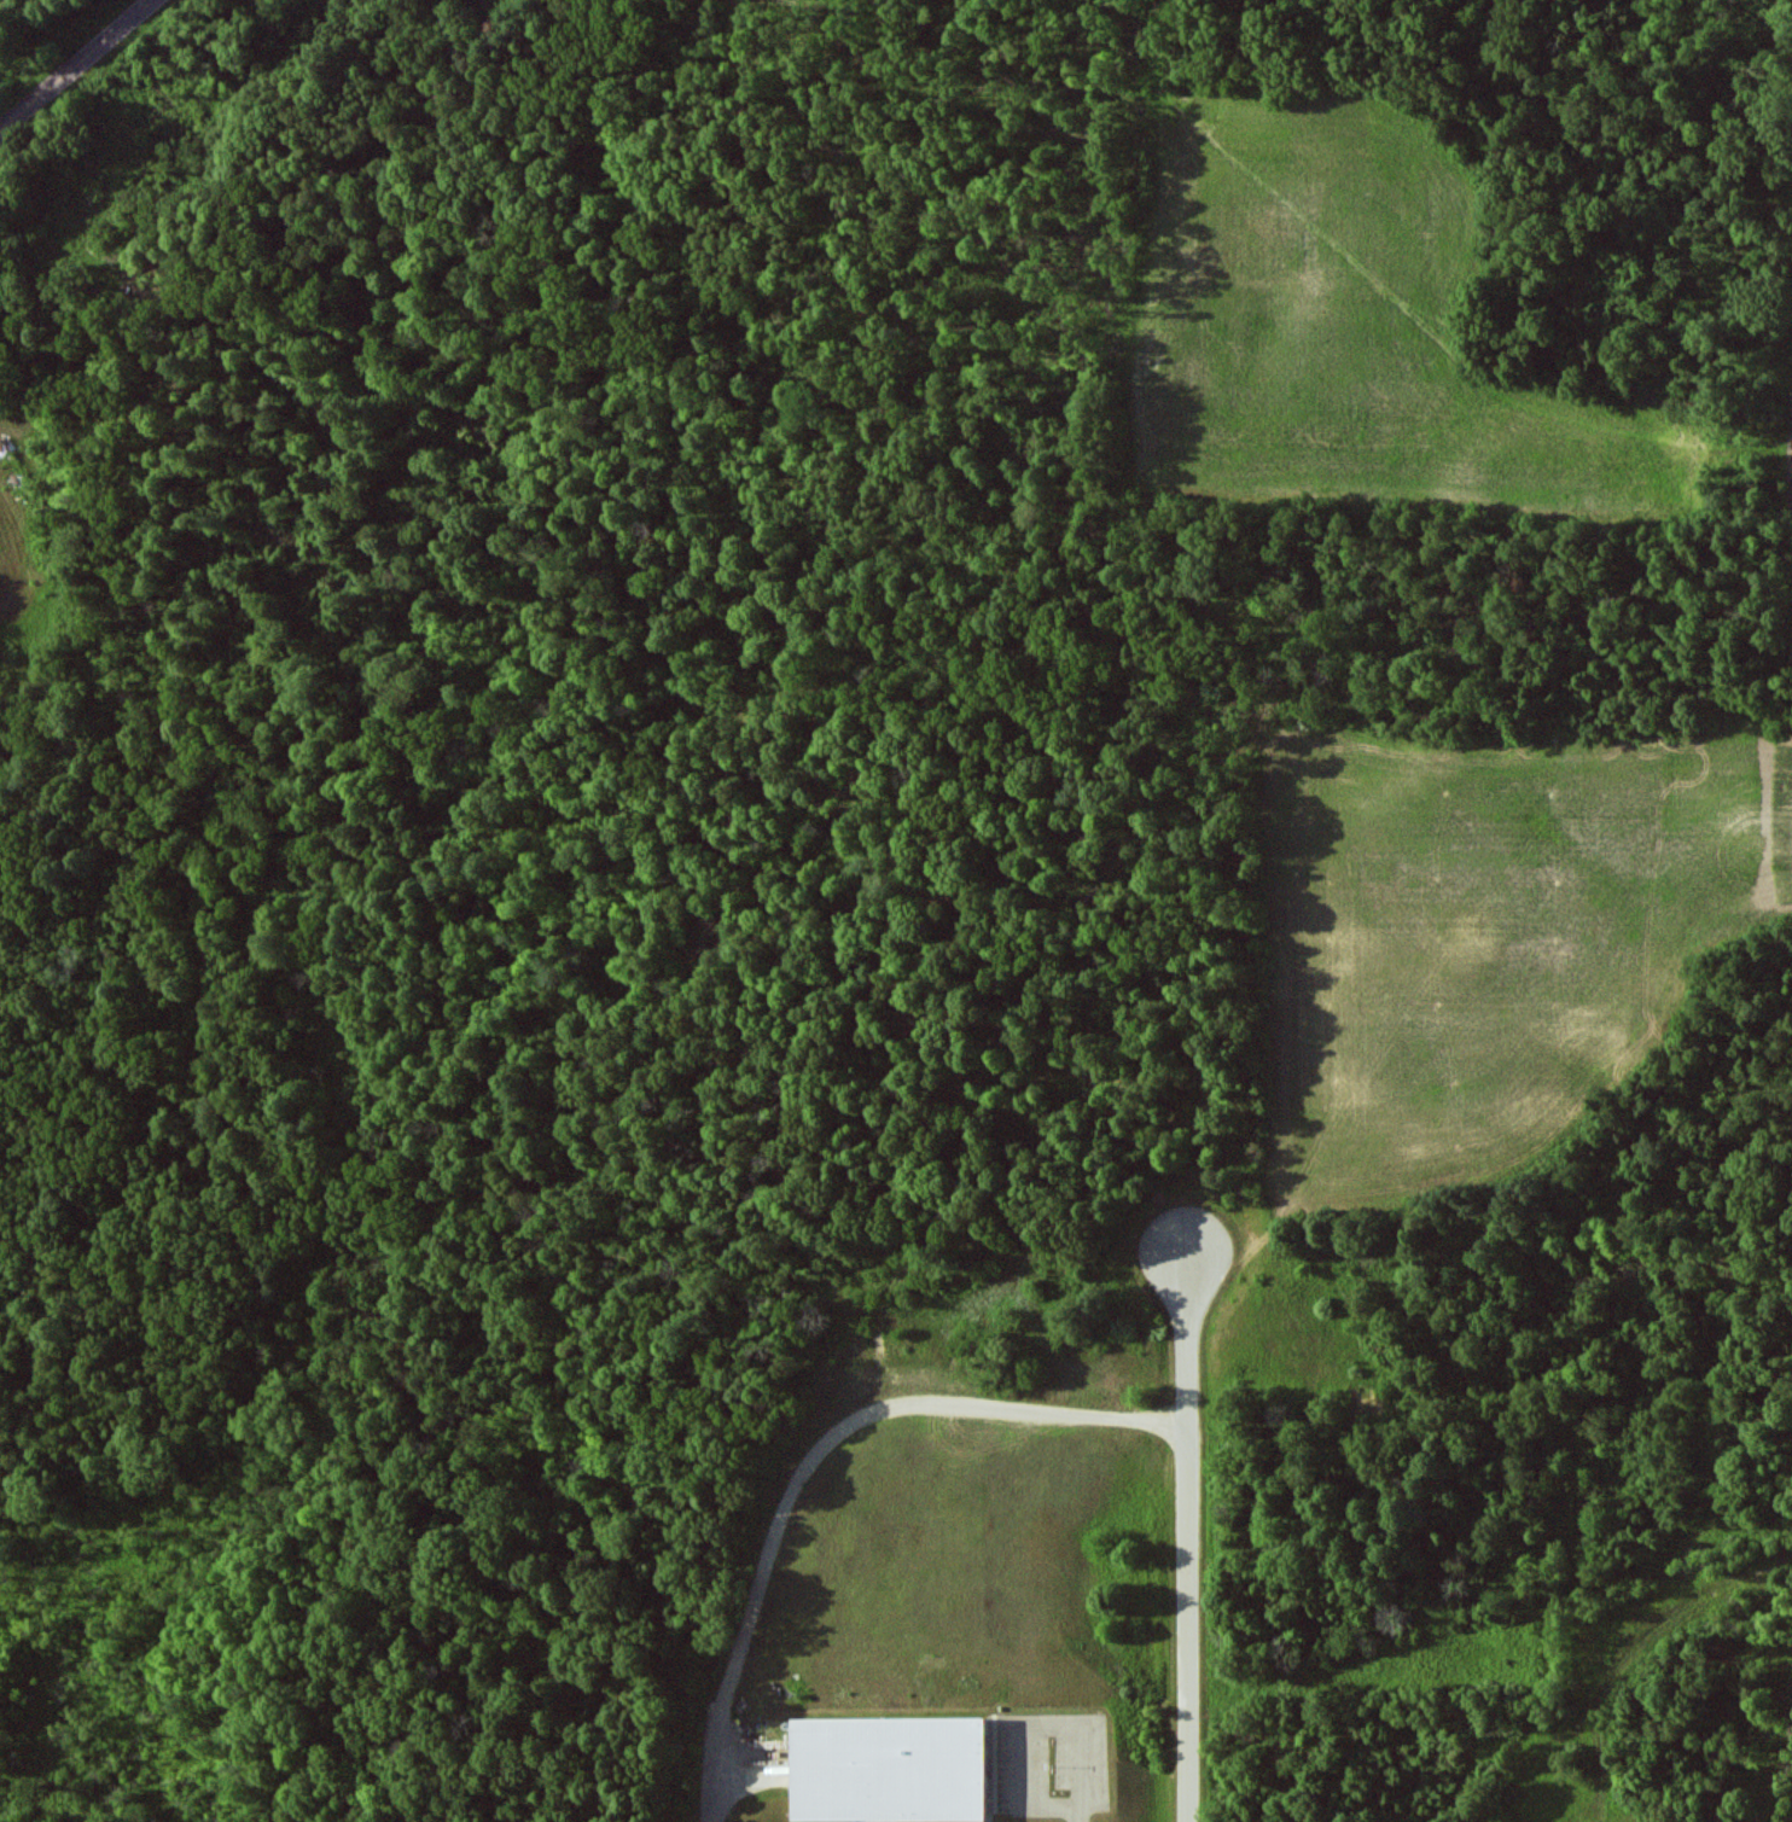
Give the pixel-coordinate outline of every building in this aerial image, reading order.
[(994,1721),(792,1722),(793,1821),(994,1821),(994,1721)]
